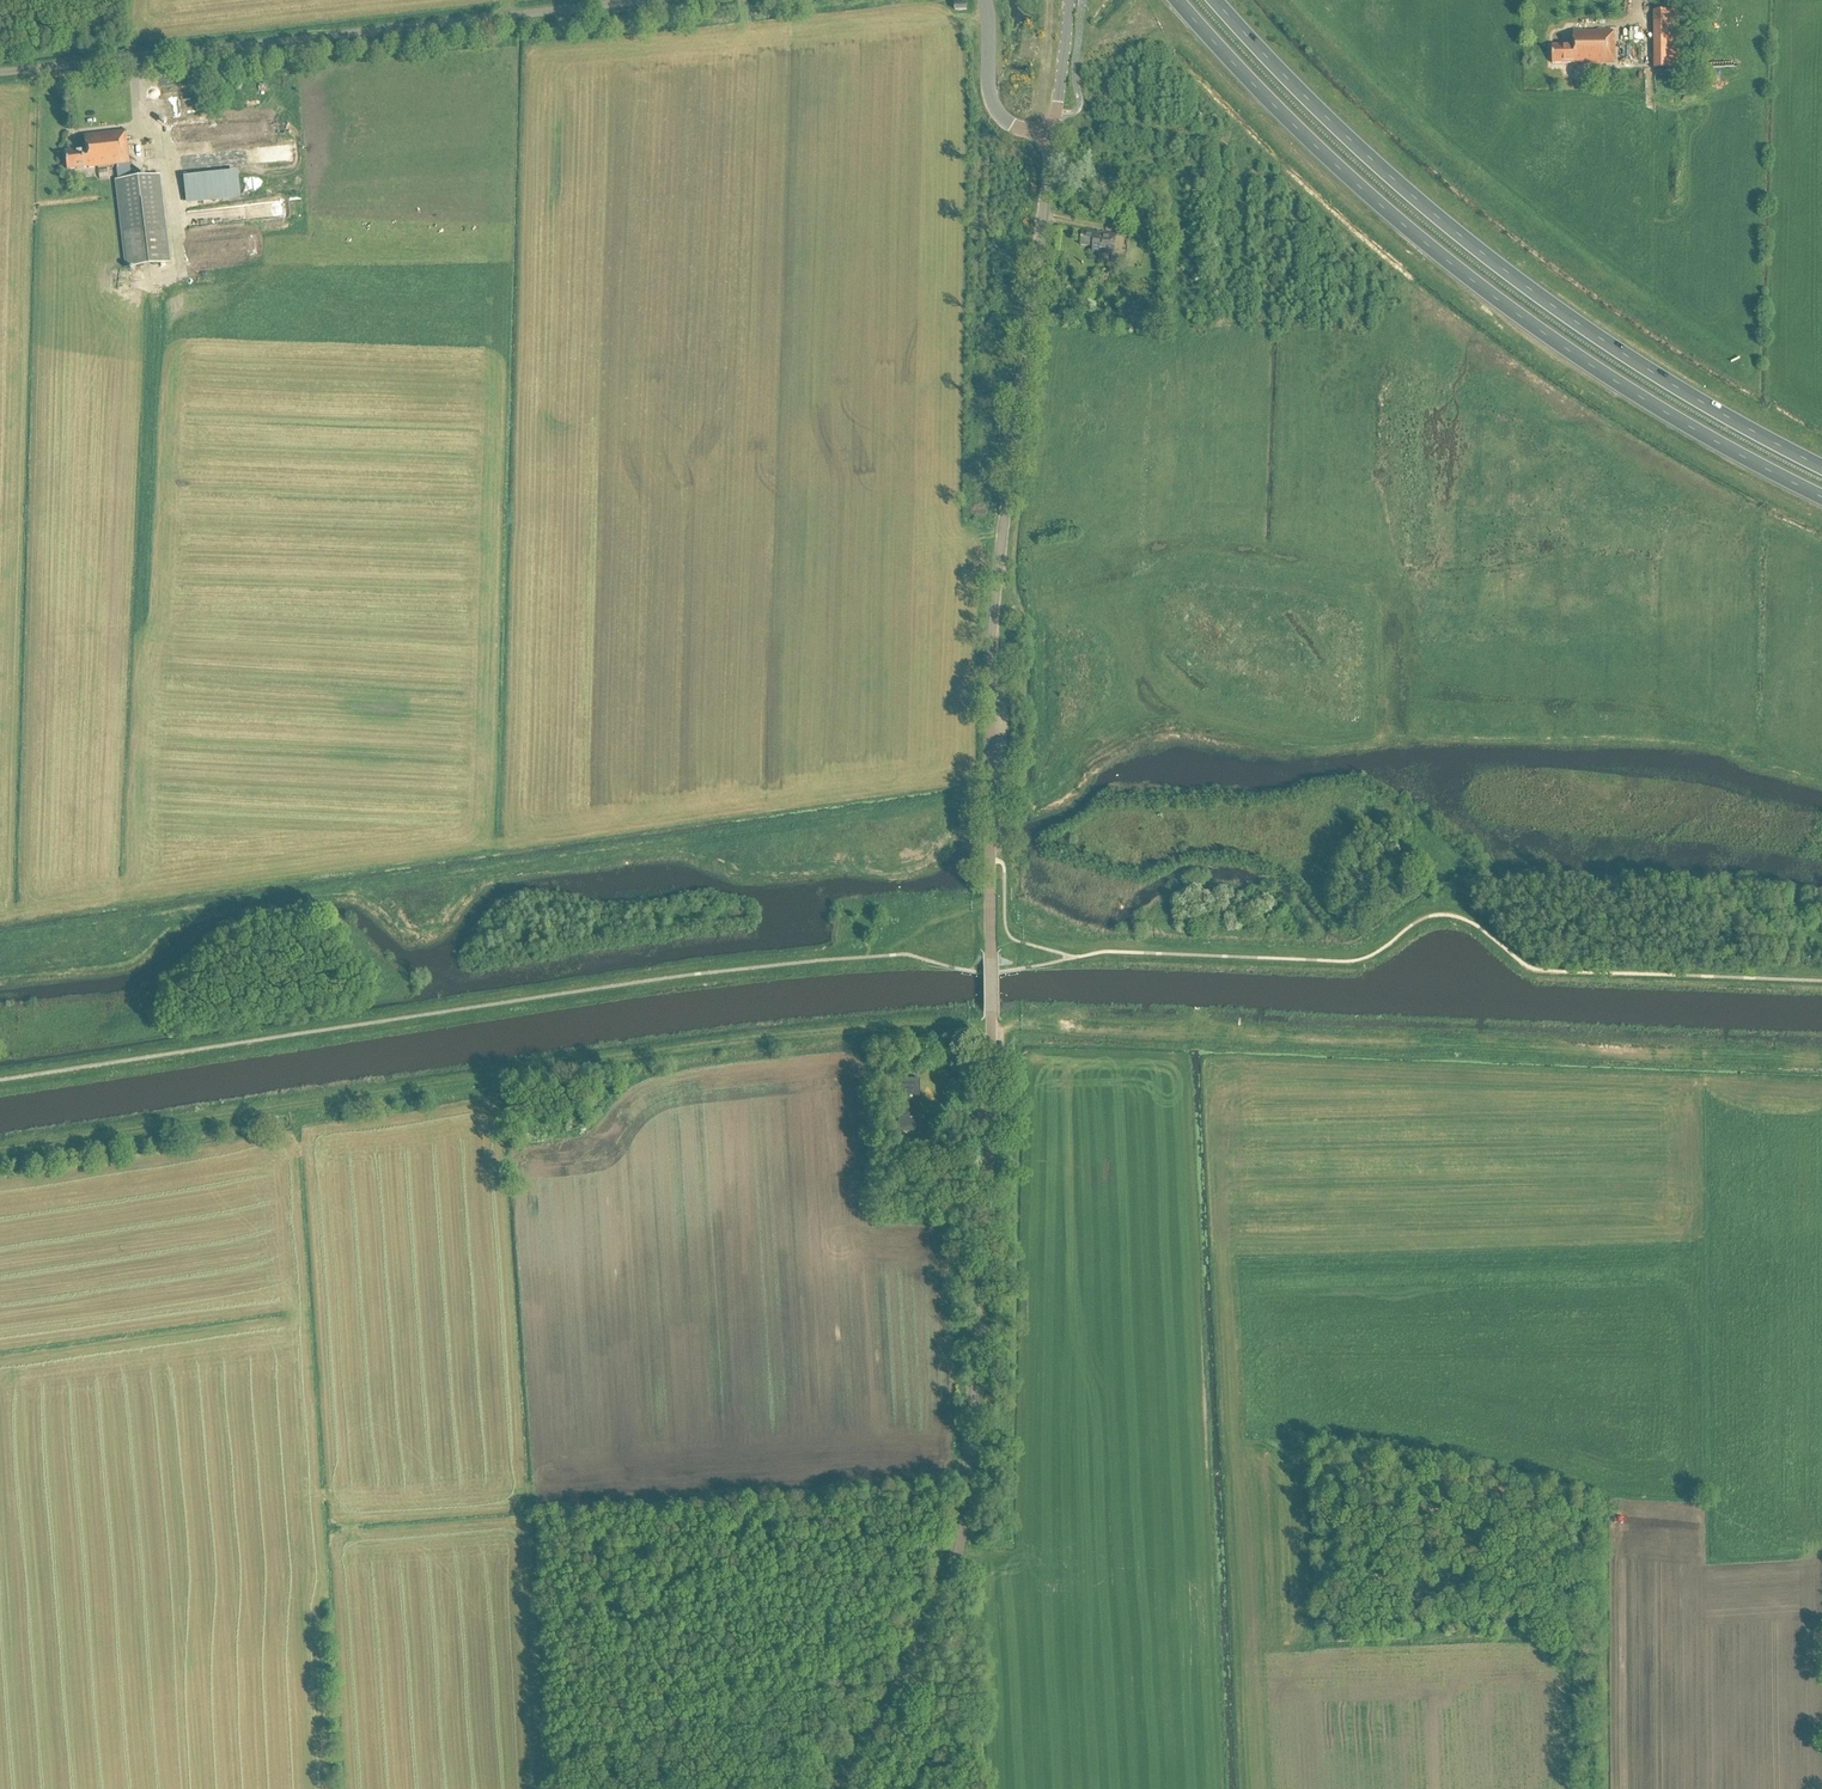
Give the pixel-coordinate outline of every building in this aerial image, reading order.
[(1574,63),(1574,64),(1615,64),(1615,42),(1613,42),(1613,32),(1573,32),(1574,46),(1553,46),(1553,63),(1574,63)] [(1670,32),(1660,33),(1660,42),(1653,43),(1654,67),(1671,66),(1670,32)] [(131,180),(130,172),(127,142),(125,142),(124,132),(85,137),(85,150),(65,152),(67,170),(115,165),(124,234),(128,268),(168,263),(164,229),(158,177),(131,180)] [(188,201),(243,197),(241,170),(186,173),(188,201)] [(1081,246),(1093,248),(1092,253),(1115,256),(1118,235),(1083,231),(1081,246)] [(922,1083),(923,1074),(901,1073),(901,1081),(922,1083)] [(917,1094),(902,1093),(901,1133),(919,1133),(919,1114),(917,1114),(917,1094)]
